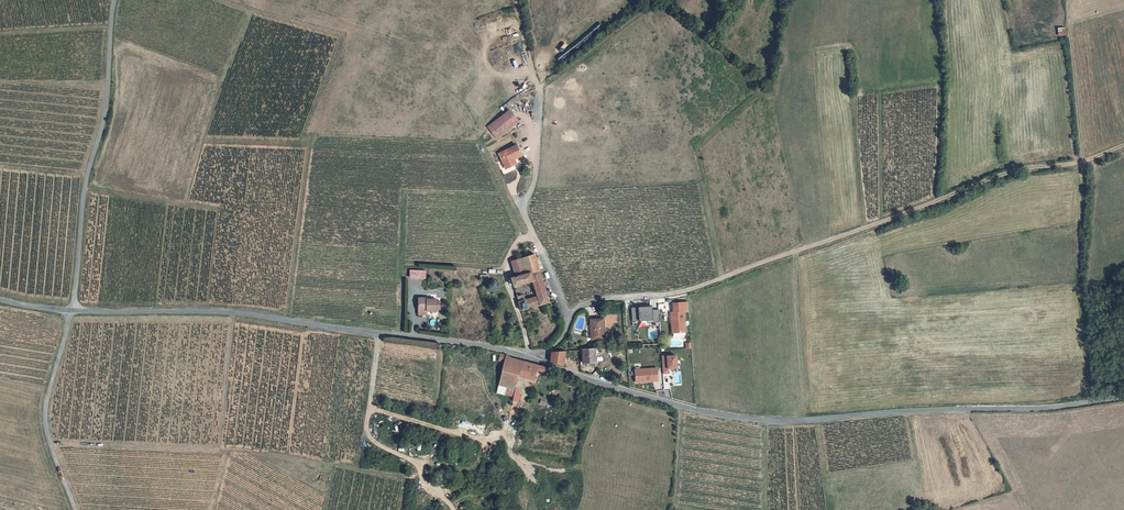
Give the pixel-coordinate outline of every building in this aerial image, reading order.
[(1065,35),(1065,27),(1054,28),(1054,36),(1065,35)] [(488,129),(497,140),(518,122),(509,111),(488,129)] [(514,164),(512,160),(515,158),(522,154),(516,144),(499,153),(507,168),(514,164)] [(533,257),(521,260),(526,275),(539,271),(533,257)] [(516,279),(526,275),(521,260),(511,264),(516,279)] [(539,271),(526,275),(516,279),(512,280),(515,289),(534,282),(538,292),(545,289),(539,271)] [(545,289),(538,292),(540,297),(527,302),(520,305),(522,312),(550,303),(545,289)] [(524,295),(518,297),(520,305),(527,302),(524,295)] [(419,299),(419,309),(427,310),(427,311),(436,311),(436,309),(441,309),(441,301),(436,301),(436,300),(419,299)] [(673,333),(686,333),(684,312),(689,312),(689,302),(673,303),(674,312),(671,313),(672,323),(674,323),(674,325),(672,325),(673,333)] [(654,306),(632,308),(633,321),(637,321),(637,320),(640,319),(641,320),(649,320),(649,321),(649,323),(661,322),(660,310),(654,310),(654,306)] [(592,319),(592,339),(606,339),(606,319),(592,319)] [(595,363),(594,350),(582,350),(583,364),(595,363)] [(567,367),(569,351),(554,353),(554,363),(567,367)] [(501,385),(503,386),(517,389),(526,392),(527,387),(519,385),(521,376),(538,379),(540,371),(546,373),(547,368),(542,366),(527,362),(522,360),(503,355),(501,361),(506,363),(501,385)] [(669,356),(663,356),(664,374),(670,373),(670,369),(678,368),(677,356),(669,357),(669,356)] [(637,382),(659,381),(658,368),(636,370),(637,382)]
